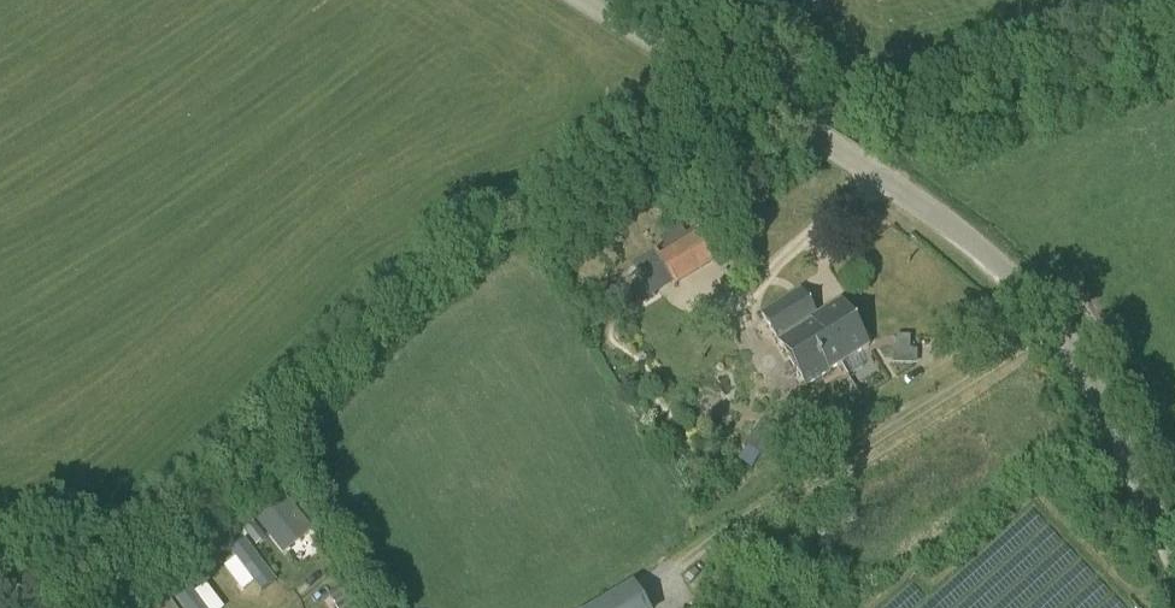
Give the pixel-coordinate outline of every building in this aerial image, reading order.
[(655,255),(634,267),(651,297),(672,285),(674,289),(678,286),(677,281),(710,261),(712,264),(716,262),(696,227),(693,228),(693,231),(659,252),(658,250),(655,252),(654,253),(655,255)] [(832,336),(820,317),(815,320),(798,293),(762,316),(806,386),(837,366),(821,342),(832,336)] [(840,304),(820,317),(832,336),(821,342),(837,366),(867,348),(840,304)] [(910,337),(895,337),(894,365),(916,366),(917,351),(910,351),(910,337)] [(761,421),(736,456),(751,466),(760,461),(779,434),(761,421)] [(291,554),(322,529),(293,494),(263,519),(291,554)] [(229,568),(200,589),(214,607),(259,607),(229,568)] [(632,588),(598,607),(644,607),(632,588)]
